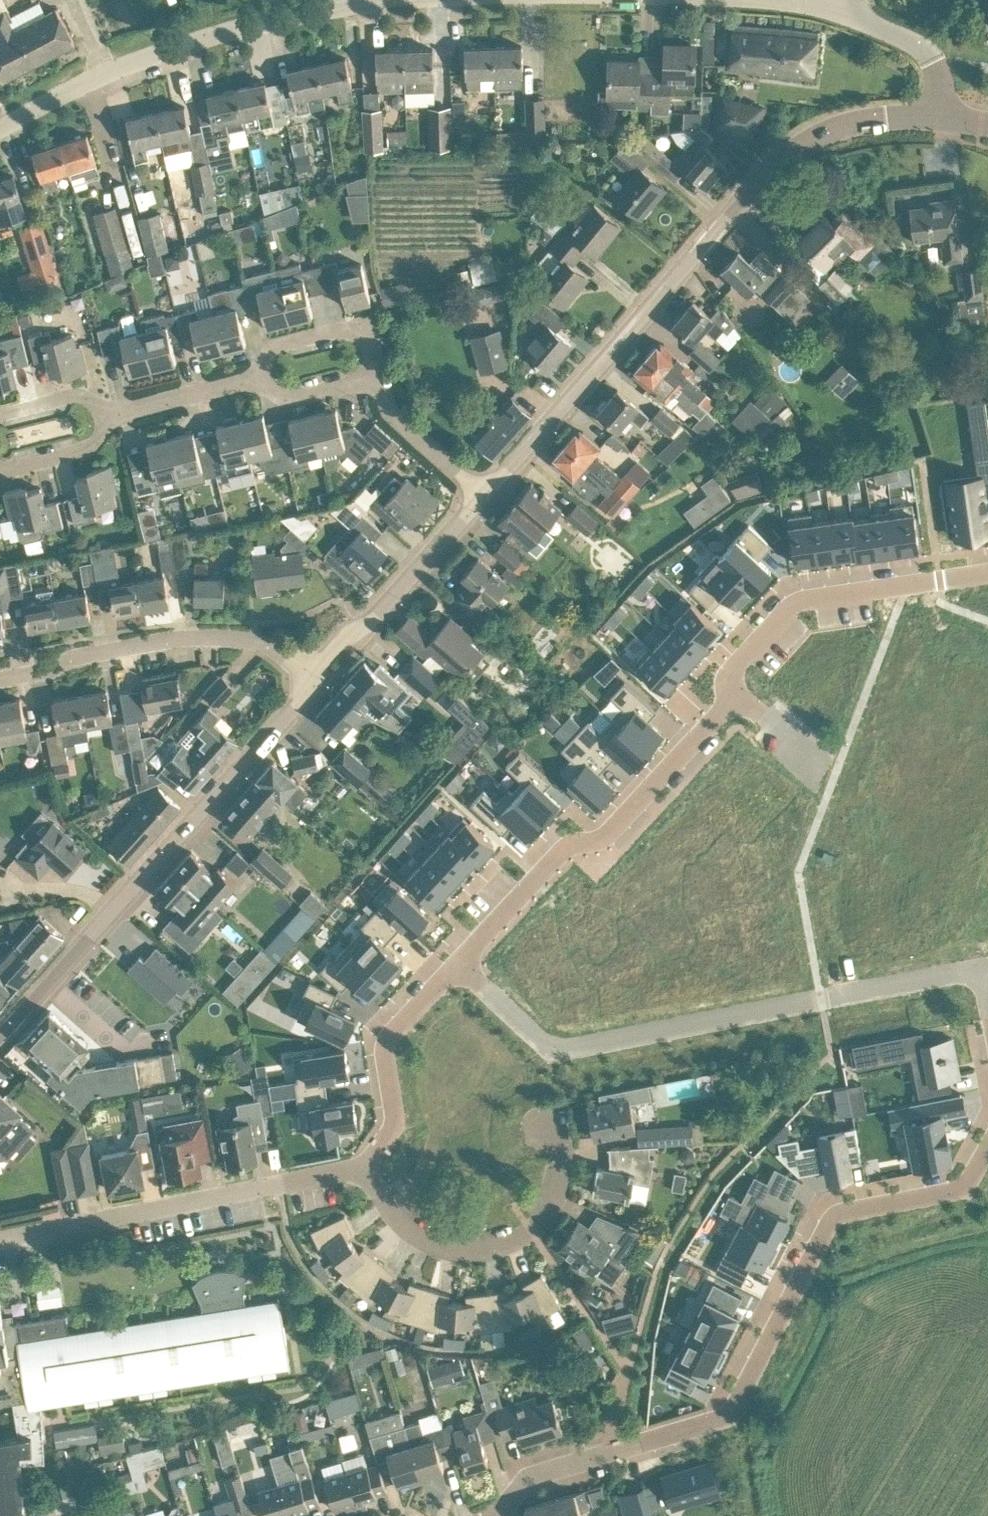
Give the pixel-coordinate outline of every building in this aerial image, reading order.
[(3,79),(75,42),(56,7),(14,29),(9,20),(13,18),(3,0),(0,0),(0,36),(0,74),(3,79)] [(731,67),(812,77),(818,32),(783,28),(733,24),(731,67)] [(664,72),(652,72),(651,109),(651,111),(669,111),(670,78),(694,78),(695,44),(665,44),(664,72)] [(522,73),(523,73),(522,45),(493,46),(495,87),(522,86),(522,73)] [(495,87),(493,46),(465,47),(465,75),(466,75),(466,88),(480,87),(495,87)] [(433,48),(404,49),(405,90),(434,89),(433,76),(434,76),(433,48)] [(405,90),(404,49),(376,50),(377,78),(377,91),(405,90)] [(345,57),(316,63),(323,91),(337,87),(341,101),(353,98),(350,84),(352,84),(345,57)] [(600,93),(599,108),(638,109),(651,109),(652,72),(639,72),(639,60),(609,60),(609,80),(608,93),(600,93)] [(323,91),(316,63),(287,70),(294,97),(297,111),(310,108),(307,94),(323,91)] [(236,88),(242,115),(258,112),(261,126),(274,123),(271,109),(265,81),(236,88)] [(203,129),(202,129),(209,161),(207,162),(209,171),(235,165),(230,141),(232,137),(230,130),(245,127),(242,115),(236,88),(207,94),(213,120),(201,123),(203,129)] [(710,127),(754,139),(764,108),(720,95),(710,127)] [(525,98),(527,143),(546,142),(543,97),(525,98)] [(453,100),(454,113),(466,113),(465,100),(453,100)] [(156,112),(162,139),(165,153),(192,147),(195,164),(193,165),(199,192),(200,192),(204,211),(217,209),(209,171),(207,162),(209,161),(202,129),(191,132),(185,105),(156,112)] [(430,108),(431,150),(451,150),(451,108),(430,108)] [(363,111),(365,151),(407,149),(407,128),(387,129),(389,143),(382,144),(380,109),(363,111)] [(146,143),(162,139),(156,112),(127,118),(133,146),(136,160),(149,157),(146,143)] [(675,162),(682,169),(704,187),(725,163),(705,146),(713,136),(701,126),(684,128),(696,138),(675,162)] [(87,133),(60,142),(72,181),(99,173),(95,160),(96,160),(87,133)] [(645,134),(634,146),(644,155),(645,154),(654,162),(664,150),(645,134)] [(644,155),(634,146),(626,139),(611,157),(632,176),(616,194),(640,215),(651,203),(648,200),(654,193),(657,196),(664,187),(637,163),(644,155)] [(72,181),(60,142),(33,151),(41,177),(42,177),(46,190),(72,181)] [(476,158),(480,158),(480,163),(527,161),(527,149),(506,150),(505,146),(476,146),(476,158)] [(1,221),(12,217),(25,213),(20,197),(13,174),(0,179),(0,221),(1,221)] [(369,174),(350,176),(355,220),(374,218),(369,174)] [(280,187),(261,191),(265,208),(283,205),(280,187)] [(933,201),(934,205),(909,209),(912,228),(913,239),(940,236),(943,237),(944,242),(941,244),(943,262),(962,260),(959,237),(957,219),(954,199),(933,201)] [(250,205),(254,217),(264,213),(261,201),(250,205)] [(555,235),(580,255),(587,247),(596,254),(597,253),(595,251),(608,236),(610,237),(620,225),(594,203),(571,231),(563,225),(555,235)] [(45,208),(51,230),(66,225),(59,204),(45,208)] [(271,209),(274,224),(302,219),(300,204),(271,209)] [(115,207),(93,213),(111,273),(133,267),(115,207)] [(882,234),(873,242),(842,210),(831,221),(826,216),(799,242),(825,269),(834,260),(837,264),(851,250),(875,274),(899,251),(882,234)] [(139,217),(147,253),(168,249),(159,212),(139,217)] [(21,227),(41,293),(61,287),(41,221),(21,227)] [(580,255),(555,235),(547,244),(561,256),(538,284),(563,305),(588,276),(573,264),(580,255)] [(735,284),(746,294),(755,284),(790,317),(809,296),(761,251),(750,262),(738,251),(721,270),(735,284)] [(471,265),(475,285),(515,276),(510,256),(471,265)] [(336,261),(313,267),(319,291),(341,286),(346,306),(371,300),(361,261),(337,267),(336,261)] [(300,262),(276,267),(289,320),(313,314),(307,294),(319,291),(313,267),(302,270),(300,262)] [(830,272),(819,283),(818,284),(837,304),(855,286),(836,266),(830,272)] [(241,276),(243,284),(249,309),(261,306),(266,326),(289,320),(276,267),(241,276)] [(962,270),(966,299),(983,296),(978,268),(962,270)] [(524,350),(547,370),(570,342),(555,330),(564,319),(540,298),(523,283),(522,303),(530,310),(546,324),(524,350)] [(208,293),(213,310),(222,349),(246,344),(238,312),(249,309),(243,284),(208,293)] [(673,323),(693,341),(704,327),(715,337),(723,328),(727,332),(735,324),(720,305),(711,316),(693,301),(673,323)] [(197,307),(176,313),(182,338),(194,335),(199,355),(222,349),(213,310),(198,314),(197,307)] [(171,341),(182,338),(176,313),(165,316),(164,312),(140,318),(143,328),(153,367),(176,361),(171,341)] [(153,367),(143,328),(121,333),(118,323),(97,329),(104,357),(124,352),(129,373),(153,367)] [(473,336),(482,371),(509,364),(499,329),(473,336)] [(49,331),(28,336),(30,341),(34,361),(47,357),(51,374),(63,371),(64,376),(69,375),(87,370),(82,351),(80,345),(78,345),(74,333),(52,339),(49,331)] [(6,390),(4,386),(17,383),(12,366),(29,362),(22,333),(0,339),(0,350),(0,392),(6,390)] [(690,351),(710,369),(720,358),(700,340),(690,351)] [(656,343),(646,355),(691,395),(707,409),(714,401),(686,377),(694,368),(663,342),(660,346),(656,343)] [(691,395),(646,355),(635,368),(638,371),(635,375),(666,401),(673,393),(678,397),(675,400),(690,413),(693,410),(700,416),(707,409),(691,395)] [(598,411),(618,428),(628,415),(640,425),(649,415),(617,389),(598,411)] [(495,455),(532,414),(511,395),(493,415),(485,408),(467,428),(474,435),(474,436),(495,455)] [(752,396),(732,418),(734,421),(728,428),(742,442),(750,435),(771,417),(772,415),(752,396)] [(967,401),(972,434),(974,433),(978,460),(987,459),(987,420),(985,398),(967,401)] [(651,417),(671,434),(679,424),(659,407),(651,417)] [(336,408),(313,414),(322,451),(323,451),(327,469),(336,467),(341,460),(339,455),(348,453),(358,462),(362,458),(374,444),(375,443),(364,434),(354,425),(341,428),(336,408)] [(263,414),(240,419),(249,457),(259,454),(262,466),(271,472),(289,467),(283,443),(271,446),(265,421),(263,414)] [(294,440),(283,443),(289,467),(310,462),(308,455),(322,451),(313,414),(289,419),(294,440)] [(222,445),(210,448),(216,473),(228,470),(229,475),(252,469),(249,457),(240,419),(237,420),(236,416),(233,416),(231,416),(228,416),(226,418),(223,419),(224,423),(217,425),(218,429),(222,445)] [(675,437),(659,452),(668,461),(697,434),(688,425),(684,428),(675,437)] [(591,457),(601,446),(583,430),(579,434),(576,431),(565,443),(628,497),(635,492),(640,485),(626,472),(621,478),(598,458),(595,461),(591,457)] [(193,431),(170,437),(179,474),(181,482),(182,486),(206,481),(205,476),(216,473),(210,448),(198,451),(194,435),(193,431)] [(152,463),(133,468),(139,493),(159,487),(161,495),(183,490),(182,486),(181,482),(179,474),(170,437),(167,437),(166,432),(154,435),(156,440),(147,442),(149,451),(152,463)] [(633,449),(624,443),(619,451),(636,462),(647,444),(639,439),(633,449)] [(628,497),(565,443),(554,456),(558,459),(554,463),(573,478),(573,483),(591,498),(600,487),(607,493),(599,501),(614,515),(635,492),(628,497)] [(94,473),(89,475),(76,478),(81,495),(68,498),(74,522),(96,517),(94,508),(117,503),(114,492),(117,491),(110,464),(93,469),(94,473)] [(898,467),(886,470),(888,479),(900,476),(898,467)] [(886,470),(874,473),(877,482),(888,479),(886,470)] [(702,498),(712,512),(731,498),(714,474),(702,483),(709,492),(702,498)] [(742,474),(727,479),(730,488),(737,497),(748,493),(742,474)] [(412,523),(420,514),(424,517),(439,500),(419,481),(415,485),(407,477),(402,482),(394,475),(370,503),(390,521),(399,512),(412,523)] [(940,482),(947,531),(955,530),(956,534),(956,536),(987,531),(987,523),(982,482),(981,476),(944,481),(940,482)] [(858,477),(846,480),(848,490),(860,487),(858,477)] [(846,480),(834,483),(837,492),(848,490),(846,480)] [(516,499),(514,502),(545,528),(562,508),(550,498),(552,495),(544,489),(542,491),(531,482),(520,495),(521,496),(518,501),(516,499)] [(4,491),(9,510),(11,517),(14,517),(19,537),(25,540),(41,536),(45,530),(63,525),(62,520),(57,500),(45,503),(40,487),(28,490),(27,485),(4,491)] [(818,487),(806,490),(809,499),(820,496),(818,487)] [(806,490),(795,492),(797,502),(809,499),(806,490)] [(348,528),(325,554),(327,556),(325,558),(335,567),(349,580),(351,578),(356,582),(361,576),(367,581),(379,568),(382,564),(379,561),(387,551),(374,540),(382,530),(368,517),(366,515),(370,511),(366,508),(365,507),(355,498),(354,499),(331,509),(351,528),(350,529),(348,528)] [(912,501),(891,504),(898,550),(902,550),(908,549),(919,547),(912,501)] [(545,528),(514,502),(513,503),(514,505),(510,509),(509,508),(498,521),(508,530),(506,533),(514,540),(516,537),(528,547),(545,528)] [(566,515),(588,533),(598,521),(577,503),(566,515)] [(891,509),(872,512),(878,553),(898,550),(891,504),(890,505),(891,509)] [(295,512),(280,516),(291,527),(300,517),(295,512)] [(810,512),(789,515),(795,561),(817,558),(810,512)] [(811,512),(810,512),(817,558),(837,555),(831,519),(812,522),(811,512)] [(853,516),(852,516),(857,556),(878,553),(872,512),(871,512),(871,517),(853,520),(853,516)] [(206,513),(190,517),(194,531),(210,528),(206,513)] [(294,526),(306,537),(318,524),(307,513),(294,526)] [(852,516),(831,519),(837,555),(856,553),(856,556),(857,556),(852,516)] [(717,552),(716,553),(754,588),(771,570),(758,558),(755,555),(768,541),(749,523),(720,555),(717,552)] [(253,554),(258,592),(275,589),(274,584),(305,579),(302,552),(300,552),(309,543),(291,527),(282,536),(286,541),(281,547),(282,555),(275,556),(274,551),(253,554)] [(183,533),(170,535),(175,567),(188,565),(183,533)] [(175,567),(170,535),(158,538),(163,569),(175,567)] [(493,551),(513,568),(523,556),(503,539),(493,551)] [(96,581),(108,579),(103,547),(90,549),(92,561),(96,581)] [(703,574),(690,588),(708,605),(721,591),(724,594),(736,606),(752,588),(753,589),(754,588),(716,553),(699,571),(703,574)] [(468,580),(463,586),(461,584),(451,596),(474,616),(489,600),(492,602),(509,583),(478,556),(461,575),(468,580)] [(96,581),(92,561),(80,563),(84,583),(96,581)] [(195,561),(194,600),(224,601),(224,595),(237,596),(238,567),(225,566),(225,575),(207,574),(208,561),(195,561)] [(18,562),(5,564),(11,596),(24,594),(18,562)] [(5,564),(0,565),(0,598),(11,596),(5,564)] [(503,571),(520,586),(525,581),(508,565),(503,571)] [(648,573),(640,582),(647,588),(655,579),(648,573)] [(165,575),(137,580),(142,607),(169,602),(165,575)] [(114,612),(142,607),(137,580),(109,585),(114,612)] [(640,582),(632,591),(639,597),(647,588),(640,582)] [(55,598),(53,588),(37,591),(39,601),(24,603),(25,608),(28,627),(59,622),(55,598)] [(86,592),(55,598),(59,622),(90,616),(86,592)] [(692,601),(677,616),(707,644),(708,644),(705,641),(707,639),(711,634),(719,626),(692,601)] [(621,603),(613,612),(620,619),(628,610),(621,603)] [(613,612),(605,621),(612,628),(620,619),(613,612)] [(397,630),(412,643),(425,655),(431,649),(461,676),(482,651),(463,634),(466,631),(450,617),(433,636),(410,615),(397,630)] [(679,620),(666,634),(693,659),(707,644),(677,616),(676,617),(679,620)] [(649,645),(649,646),(679,674),(693,659),(666,634),(653,648),(649,645)] [(649,646),(634,661),(665,690),(679,674),(649,646)] [(400,670),(428,694),(442,678),(414,654),(400,670)] [(364,661),(339,689),(363,710),(372,718),(374,720),(396,731),(411,715),(393,698),(405,685),(380,663),(374,670),(364,661)] [(205,695),(217,706),(235,686),(223,675),(205,695)] [(137,718),(138,718),(149,716),(148,712),(182,706),(177,677),(142,683),(143,692),(132,694),(137,718)] [(625,680),(611,695),(624,707),(613,719),(648,751),(664,734),(657,728),(653,723),(648,719),(657,709),(625,680)] [(469,681),(458,693),(475,710),(490,695),(480,685),(479,686),(476,683),(473,685),(469,681)] [(339,689),(316,714),(331,728),(340,736),(353,722),(362,729),(372,718),(363,710),(339,689)] [(106,690),(80,694),(86,724),(112,719),(106,690)] [(86,724),(80,694),(54,699),(60,732),(47,735),(52,762),(68,759),(65,744),(75,742),(75,741),(89,738),(86,724)] [(0,701),(0,728),(25,724),(20,697),(0,701)] [(188,749),(212,771),(238,742),(215,721),(218,717),(217,713),(209,705),(191,725),(201,733),(188,749)] [(477,713),(443,751),(455,762),(489,724),(477,713)] [(572,713),(563,722),(607,763),(615,754),(620,758),(625,762),(631,769),(648,751),(613,719),(601,730),(589,718),(583,724),(572,713)] [(126,720),(131,748),(133,760),(145,757),(141,736),(138,718),(137,718),(126,720)] [(115,751),(131,748),(126,720),(110,723),(115,751)] [(563,722),(555,731),(567,742),(562,748),(582,766),(570,779),(571,780),(568,783),(579,794),(582,790),(586,793),(582,797),(593,807),(597,803),(598,805),(615,786),(608,780),(604,776),(599,772),(607,763),(563,722)] [(26,730),(30,750),(42,748),(39,728),(26,730)] [(188,749),(181,743),(164,762),(195,790),(212,771),(188,749)] [(331,760),(358,785),(371,770),(345,746),(331,760)] [(520,750),(506,764),(523,779),(512,791),(509,787),(508,788),(543,821),(559,803),(553,797),(548,793),(544,789),(552,780),(520,750)] [(292,757),(295,773),(319,767),(315,752),(292,757)] [(145,757),(133,760),(136,780),(149,778),(145,757)] [(273,759),(249,787),(263,800),(268,794),(273,797),(276,793),(282,798),(293,808),(308,790),(297,780),(288,772),(273,759)] [(108,843),(114,849),(129,862),(180,806),(159,787),(108,843)] [(249,787),(224,814),(248,836),(282,798),(276,793),(273,797),(268,794),(263,800),(249,787)] [(484,788),(471,802),(503,832),(511,823),(516,828),(520,832),(527,838),(543,821),(508,788),(497,800),(484,788)] [(432,799),(424,808),(431,814),(439,805),(432,799)] [(424,808),(416,817),(423,823),(431,814),(424,808)] [(463,816),(449,831),(480,860),(482,857),(487,852),(494,844),(463,816)] [(16,854),(39,875),(40,874),(39,873),(38,874),(35,870),(48,856),(63,870),(84,848),(53,821),(34,842),(30,839),(16,854)] [(405,829),(397,838),(404,845),(412,836),(405,829)] [(449,833),(436,847),(463,872),(476,858),(479,861),(480,860),(449,831),(448,832),(449,833)] [(397,838),(389,847),(396,854),(404,845),(397,838)] [(252,859),(282,885),(292,873),(262,847),(252,859)] [(436,847),(422,862),(449,887),(463,872),(436,847)] [(192,850),(174,870),(215,906),(236,882),(218,866),(212,874),(207,869),(209,866),(192,850)] [(422,862),(407,877),(434,903),(449,887),(422,862)] [(215,906),(174,870),(157,889),(175,905),(177,902),(182,906),(165,926),(191,949),(223,913),(215,906)] [(381,904),(372,914),(394,934),(403,924),(412,933),(415,929),(417,930),(421,926),(419,925),(429,914),(391,879),(374,897),(381,904)] [(303,931),(316,916),(303,904),(290,919),(303,931)] [(18,937),(15,940),(40,962),(63,935),(39,913),(30,922),(22,915),(9,918),(12,932),(15,935),(18,937)] [(364,926),(349,943),(387,978),(403,960),(399,957),(401,956),(396,951),(395,953),(385,943),(394,934),(372,914),(362,924),(364,926)] [(276,960),(290,946),(276,934),(263,949),(276,960)] [(0,956),(0,969),(19,985),(40,962),(15,940),(18,937),(15,935),(0,939),(0,950),(3,953),(0,956)] [(331,957),(320,969),(342,989),(352,978),(370,996),(374,992),(375,994),(379,989),(378,988),(387,978),(349,943),(333,959),(331,957)] [(141,953),(128,968),(154,991),(165,978),(177,988),(181,992),(194,978),(157,945),(146,958),(141,953)] [(276,960),(263,949),(262,948),(225,990),(239,1002),(276,960)] [(13,991),(0,979),(0,1006),(13,991)] [(308,996),(298,1017),(344,1040),(355,1017),(351,1015),(345,1012),(331,1005),(337,992),(310,979),(303,994),(308,996)] [(13,1044),(25,1054),(32,1046),(55,1067),(48,1075),(81,1104),(92,1091),(177,1077),(173,1051),(77,1067),(69,1076),(64,1071),(88,1043),(50,1009),(23,1039),(13,1044)] [(922,1030),(852,1043),(857,1067),(911,1056),(919,1095),(952,1089),(949,1077),(947,1066),(958,1064),(952,1036),(925,1041),(922,1030)] [(345,1047),(294,1056),(298,1079),(295,1079),(297,1094),(326,1089),(324,1076),(349,1072),(349,1067),(348,1061),(345,1047)] [(636,1128),(634,1121),(637,1116),(636,1109),(631,1106),(630,1101),(651,1097),(649,1083),(600,1092),(602,1102),(588,1105),(594,1137),(636,1128)] [(326,1089),(297,1094),(300,1109),(307,1107),(311,1131),(317,1130),(318,1139),(340,1136),(339,1132),(354,1130),(353,1124),(358,1123),(354,1098),(348,1099),(342,1100),(329,1102),(326,1089)] [(0,1092),(0,1157),(6,1156),(10,1152),(18,1159),(36,1139),(28,1132),(35,1124),(0,1092)] [(961,1092),(905,1103),(906,1104),(909,1119),(906,1119),(907,1122),(915,1164),(950,1158),(947,1143),(949,1143),(949,1141),(948,1141),(946,1127),(946,1126),(944,1126),(942,1115),(964,1111),(961,1092)] [(133,1120),(146,1117),(142,1095),(129,1098),(133,1120)] [(254,1140),(267,1138),(260,1098),(237,1102),(239,1112),(235,1115),(232,1119),(231,1124),(218,1126),(222,1150),(226,1149),(229,1165),(258,1160),(254,1140)] [(202,1170),(200,1158),(213,1156),(205,1115),(163,1123),(165,1137),(162,1137),(169,1176),(202,1170)] [(660,1126),(661,1143),(693,1141),(692,1124),(660,1126)] [(780,1150),(776,1151),(799,1173),(805,1172),(804,1166),(824,1162),(828,1180),(837,1178),(852,1175),(850,1163),(862,1161),(855,1125),(835,1129),(820,1132),(822,1142),(800,1146),(798,1137),(794,1137),(778,1140),(780,1150)] [(144,1181),(141,1167),(155,1165),(148,1128),(137,1130),(128,1148),(102,1153),(109,1188),(144,1181)] [(88,1140),(68,1144),(70,1158),(72,1158),(79,1193),(98,1189),(88,1140)] [(607,1147),(608,1148),(609,1148),(610,1162),(609,1167),(598,1165),(598,1164),(597,1164),(592,1191),(593,1191),(593,1190),(601,1192),(601,1194),(603,1197),(606,1198),(609,1198),(611,1196),(613,1194),(629,1197),(628,1198),(630,1199),(633,1180),(649,1183),(654,1156),(653,1156),(650,1156),(649,1145),(658,1145),(658,1143),(607,1147)] [(873,1149),(863,1151),(868,1176),(878,1173),(873,1149)] [(61,1186),(75,1183),(72,1171),(65,1173),(64,1169),(57,1170),(61,1186)] [(675,1171),(672,1188),(683,1190),(687,1173),(675,1171)] [(729,1193),(720,1210),(741,1221),(776,1239),(779,1235),(782,1236),(789,1223),(786,1221),(788,1216),(785,1214),(794,1196),(790,1194),(768,1182),(755,1206),(742,1200),(729,1193)] [(327,1246),(335,1257),(354,1244),(348,1236),(354,1233),(345,1214),(311,1229),(322,1248),(327,1246)] [(592,1269),(593,1270),(600,1275),(615,1255),(620,1259),(640,1231),(598,1214),(588,1227),(579,1220),(560,1246),(581,1261),(580,1263),(581,1269),(586,1272),(590,1271),(592,1269)] [(741,1221),(716,1270),(741,1282),(753,1259),(763,1264),(766,1259),(770,1261),(777,1245),(774,1244),(776,1239),(741,1221)] [(339,1274),(355,1288),(380,1259),(364,1246),(359,1251),(354,1244),(335,1257),(344,1269),(339,1274)] [(310,1263),(317,1271),(324,1266),(317,1257),(310,1263)] [(376,1296),(389,1303),(399,1283),(391,1278),(396,1273),(380,1259),(355,1288),(371,1301),(376,1296)] [(324,1266),(317,1271),(323,1280),(331,1274),(324,1266)] [(13,1402),(29,1399),(30,1407),(42,1405),(59,1402),(64,1401),(85,1398),(84,1395),(112,1391),(112,1393),(139,1389),(139,1387),(167,1382),(167,1385),(194,1381),(193,1378),(221,1374),(221,1376),(248,1372),(248,1369),(276,1365),(276,1367),(290,1365),(279,1298),(265,1300),(266,1303),(246,1306),(244,1293),(246,1272),(243,1271),(240,1270),(233,1268),(225,1267),(218,1268),(211,1270),(204,1273),(198,1277),(195,1279),(193,1281),(201,1299),(202,1308),(203,1313),(183,1316),(183,1314),(156,1318),(157,1320),(129,1325),(128,1322),(102,1326),(102,1329),(74,1333),(74,1331),(69,1332),(66,1314),(67,1314),(67,1312),(17,1320),(17,1322),(4,1324),(2,1315),(0,1302),(0,1301),(0,1404),(13,1402)] [(526,1290),(517,1293),(525,1314),(538,1310),(542,1316),(561,1305),(552,1290),(541,1273),(523,1284),(526,1290)] [(399,1317),(419,1323),(430,1287),(410,1281),(408,1287),(399,1283),(389,1303),(401,1310),(399,1317)] [(714,1281),(689,1329),(721,1345),(723,1342),(726,1344),(735,1327),(732,1325),(738,1313),(733,1311),(725,1307),(733,1291),(714,1281)] [(441,1322),(455,1323),(457,1300),(448,1300),(450,1293),(430,1287),(419,1323),(439,1329),(441,1322)] [(507,1289),(487,1292),(491,1329),(512,1326),(511,1319),(525,1314),(517,1293),(508,1296),(507,1289)] [(457,1300),(455,1323),(470,1324),(471,1331),(491,1329),(487,1292),(466,1294),(467,1301),(457,1300)] [(368,1318),(377,1323),(382,1316),(372,1310),(368,1318)] [(606,1328),(609,1332),(630,1326),(628,1320),(621,1314),(619,1313),(602,1317),(606,1328)] [(382,1316),(377,1323),(386,1328),(391,1321),(382,1316)] [(540,1324),(530,1327),(533,1336),(543,1333),(540,1324)] [(533,1336),(530,1327),(520,1331),(523,1340),(533,1336)] [(689,1329),(664,1377),(684,1387),(692,1371),(699,1375),(705,1377),(711,1366),(714,1367),(723,1350),(720,1349),(721,1345),(689,1329)] [(443,1345),(454,1346),(455,1337),(444,1336),(443,1345)] [(455,1337),(454,1346),(464,1347),(465,1339),(455,1337)] [(368,1349),(350,1353),(353,1364),(371,1359),(368,1349)] [(433,1385),(454,1378),(453,1375),(465,1371),(460,1357),(428,1367),(433,1385)] [(356,1391),(348,1394),(351,1405),(359,1403),(356,1391)] [(517,1402),(496,1408),(505,1437),(520,1432),(523,1442),(562,1429),(552,1395),(538,1399),(536,1395),(517,1402)] [(24,1509),(23,1479),(22,1462),(45,1461),(44,1450),(42,1405),(30,1407),(29,1399),(13,1402),(19,1436),(0,1439),(0,1515),(25,1515),(24,1509)] [(378,1461),(379,1464),(385,1483),(396,1479),(397,1482),(410,1478),(412,1484),(422,1481),(411,1443),(405,1424),(400,1409),(366,1419),(370,1434),(378,1461)] [(452,1422),(443,1425),(452,1453),(460,1451),(466,1467),(489,1461),(483,1441),(495,1437),(488,1414),(486,1409),(464,1416),(466,1425),(454,1429),(452,1422)] [(421,1419),(405,1424),(411,1443),(422,1481),(432,1478),(430,1472),(444,1468),(440,1457),(452,1453),(443,1425),(424,1430),(421,1419)] [(332,1423),(299,1432),(301,1440),(334,1431),(332,1423)] [(92,1439),(89,1424),(54,1429),(57,1445),(92,1439)] [(98,1434),(102,1452),(124,1447),(121,1430),(98,1434)] [(269,1449),(267,1440),(253,1444),(256,1453),(269,1449)] [(279,1483),(289,1515),(300,1515),(298,1510),(309,1507),(309,1506),(321,1502),(310,1467),(302,1442),(290,1446),(290,1448),(270,1455),(275,1470),(279,1483)] [(364,1452),(342,1458),(346,1470),(357,1508),(367,1505),(365,1498),(377,1494),(376,1494),(388,1490),(385,1483),(379,1464),(378,1461),(367,1464),(364,1452)] [(169,1467),(171,1476),(204,1467),(202,1458),(169,1467)] [(670,1504),(721,1488),(712,1459),(661,1475),(662,1479),(664,1485),(647,1490),(646,1485),(650,1484),(649,1483),(619,1492),(626,1515),(653,1515),(651,1509),(670,1504)] [(144,1469),(133,1472),(134,1476),(138,1490),(149,1486),(144,1470),(144,1469)] [(357,1508),(346,1470),(325,1477),(328,1488),(334,1507),(346,1504),(348,1511),(357,1508)] [(250,1504),(240,1472),(225,1477),(231,1497),(234,1509),(237,1508),(250,1504)] [(134,1476),(122,1479),(126,1493),(138,1490),(134,1476)] [(61,1483),(64,1496),(65,1496),(74,1493),(71,1480),(61,1483)] [(279,1483),(257,1489),(266,1515),(289,1515),(279,1483)] [(548,1499),(553,1515),(583,1515),(581,1510),(589,1507),(583,1489),(575,1492),(575,1491),(548,1499)] [(65,1496),(68,1508),(78,1505),(74,1493),(65,1496)] [(64,1496),(54,1499),(57,1511),(68,1508),(65,1496),(64,1496)] [(231,1497),(214,1502),(218,1515),(254,1515),(250,1504),(237,1508),(234,1509),(231,1497)] [(548,1499),(525,1506),(528,1515),(553,1515),(548,1499)]
